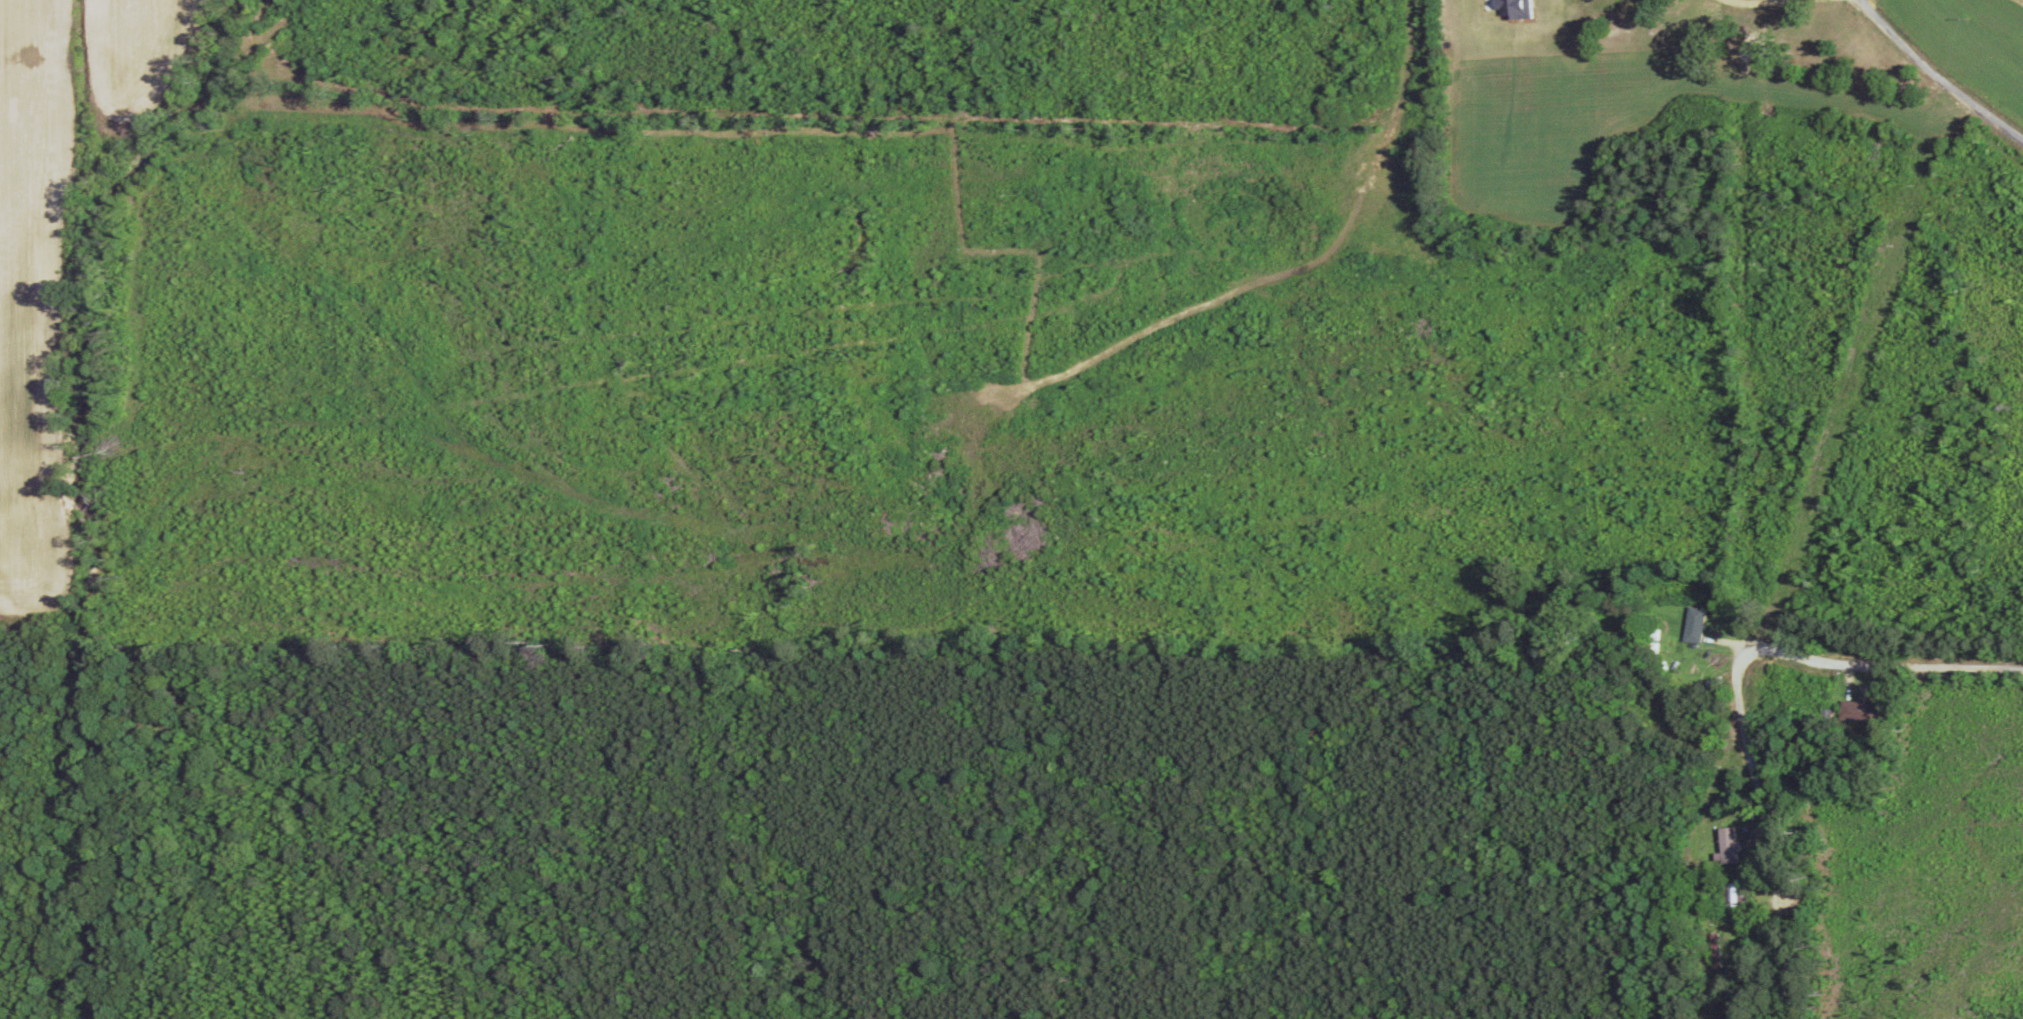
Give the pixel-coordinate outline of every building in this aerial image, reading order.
[(1699,644),(1702,609),(1684,608),(1681,643),(1699,644)] [(1877,702),(1837,703),(1837,722),(1877,721),(1877,702)] [(1736,863),(1736,829),(1716,829),(1716,863),(1736,863)] [(1745,905),(1745,884),(1724,884),(1724,905),(1745,905)] [(1707,934),(1709,969),(1720,968),(1719,934),(1707,934)]
